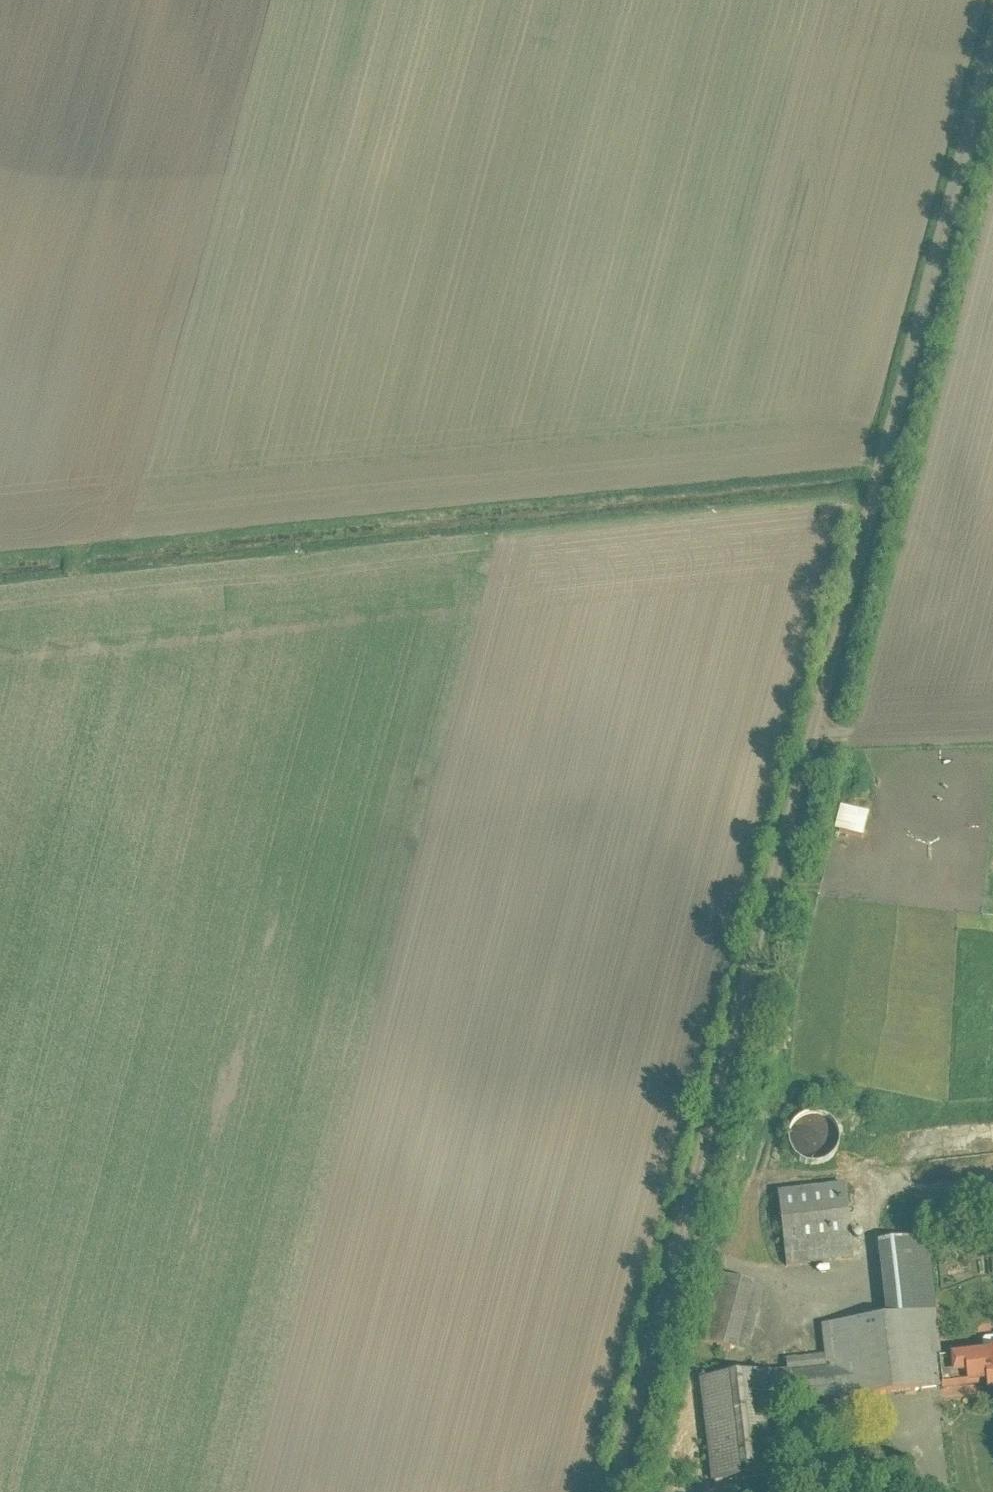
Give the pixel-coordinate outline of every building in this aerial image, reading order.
[(870,839),(876,815),(846,807),(839,832),(870,839)] [(844,1182),(777,1190),(785,1266),(853,1259),(844,1182)] [(939,1355),(925,1237),(880,1242),(888,1315),(819,1323),(823,1353),(785,1357),(786,1369),(771,1370),(775,1405),(942,1385),(939,1355)] [(764,1285),(717,1273),(700,1340),(747,1352),(764,1285)] [(939,1355),(942,1385),(985,1380),(986,1389),(992,1389),(992,1346),(950,1351),(950,1354),(939,1355)] [(771,1370),(699,1378),(711,1482),(782,1474),(775,1405),(771,1370)]
